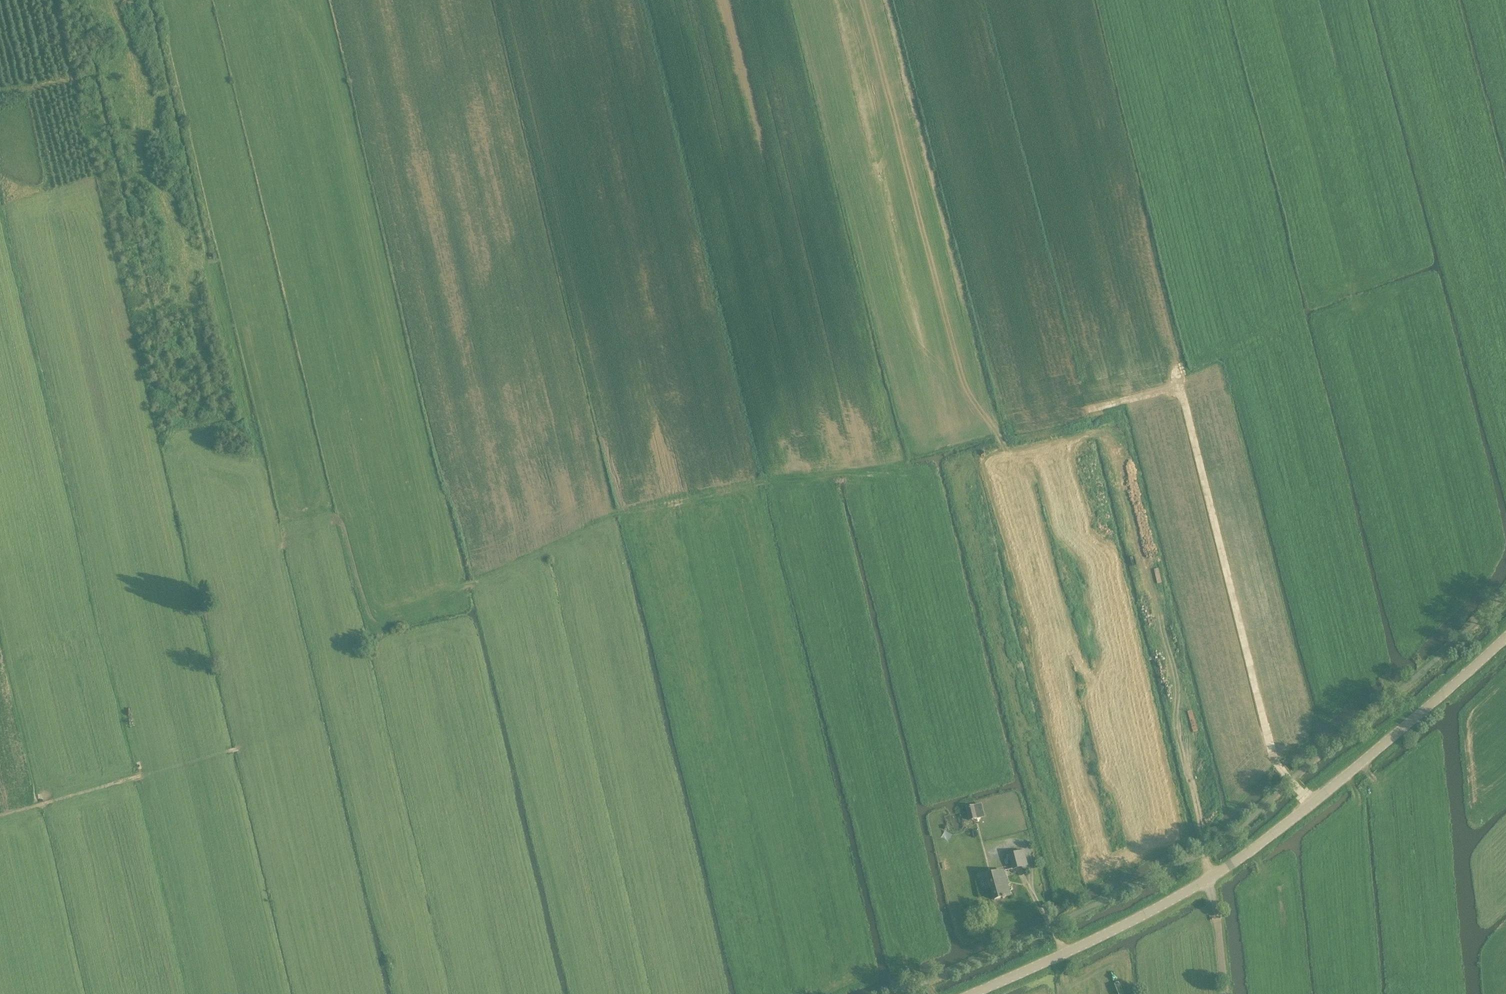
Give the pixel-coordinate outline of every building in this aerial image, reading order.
[(978,819),(975,806),(966,809),(969,821),(978,819)] [(1014,869),(1026,865),(1023,852),(1010,856),(1014,869)] [(994,900),(1009,896),(1003,871),(988,875),(994,900)]
